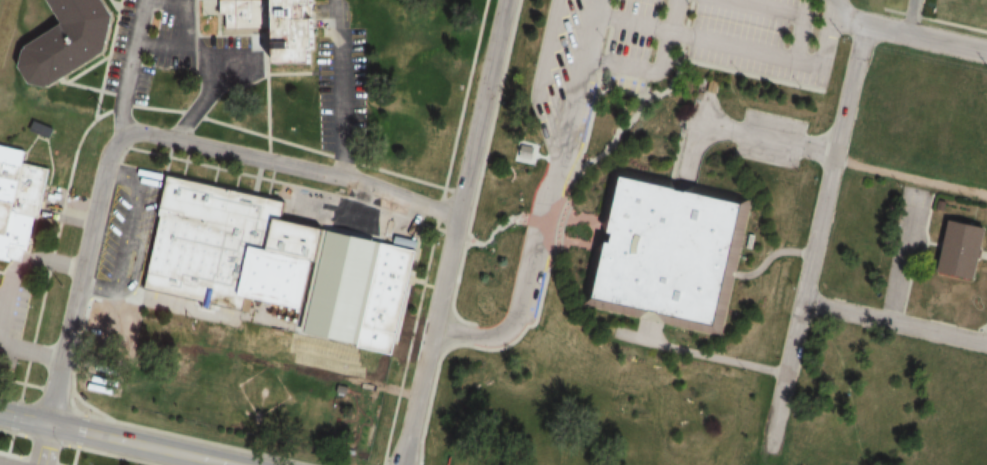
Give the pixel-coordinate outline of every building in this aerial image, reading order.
[(56,17),(45,0),(107,0),(117,16),(110,51),(47,87),(27,84),(16,66),(20,49),(53,27),(56,17)] [(330,18),(325,18),(325,6),(329,6),(329,0),(196,0),(196,16),(221,16),(221,33),(271,33),(271,64),(330,64),(330,18)] [(34,120),(55,128),(51,138),(30,130),(34,120)] [(533,147),(519,144),(517,158),(531,160),(533,147)] [(9,261),(0,259),(0,145),(24,150),(21,162),(45,167),(35,216),(31,215),(25,244),(23,243),(19,260),(9,258),(9,261)] [(612,166),(753,198),(721,336),(580,303),(612,166)] [(164,175),(155,216),(158,216),(142,288),(202,301),(201,307),(208,309),(210,302),(243,309),(246,295),(300,307),(311,259),(315,260),(323,228),(276,218),(280,201),(164,175)] [(945,220),(983,227),(973,277),(936,270),(945,220)] [(399,355),(419,249),(381,242),(366,325),(343,320),(339,339),(362,343),(361,348),(399,355)]
